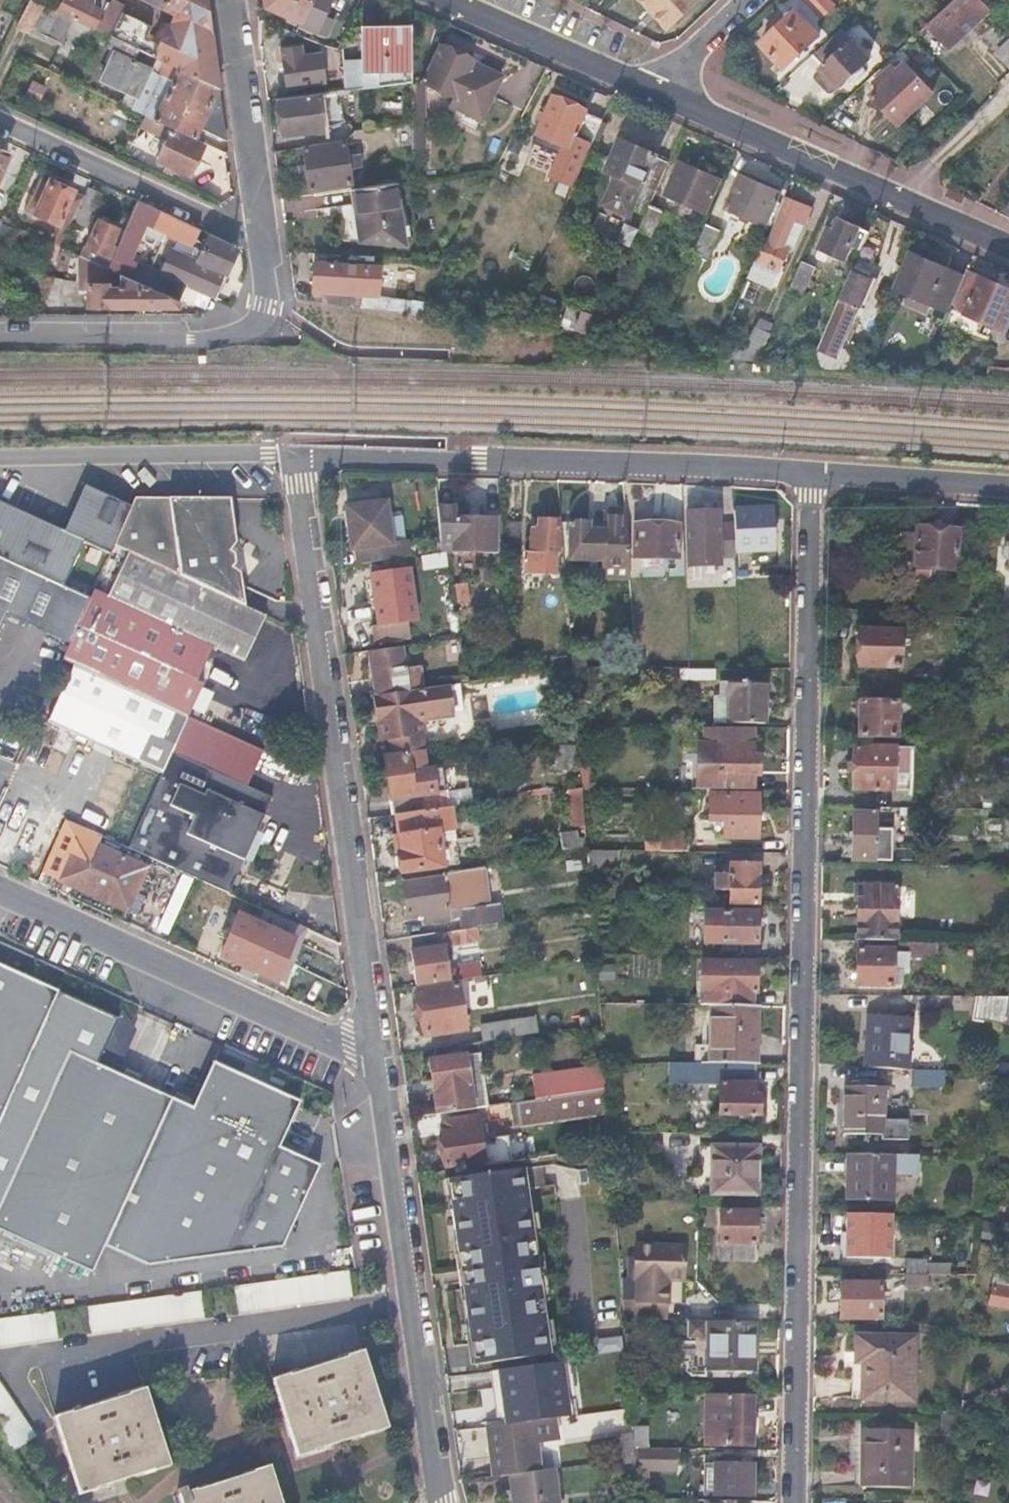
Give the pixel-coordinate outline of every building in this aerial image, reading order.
[(32,0),(28,0),(16,27),(31,34),(32,31),(60,44),(72,19),(57,12),(32,0)] [(57,12),(72,19),(91,28),(100,8),(89,3),(90,0),(62,0),(57,12)] [(164,8),(169,0),(146,0),(164,8)] [(164,8),(173,13),(209,30),(206,0),(169,0),(164,8)] [(262,6),(296,21),(295,25),(323,37),(331,20),(323,17),(331,0),(261,0),(262,6)] [(640,1),(665,29),(689,7),(683,0),(642,0),(640,1)] [(820,16),(831,6),(826,0),(805,0),(820,16)] [(979,0),(957,0),(937,17),(957,39),(988,10),(979,0)] [(110,37),(121,42),(218,88),(212,44),(209,30),(173,13),(168,23),(157,47),(129,35),(137,18),(122,11),(110,37)] [(819,41),(793,12),(760,43),(785,71),(819,41)] [(362,52),(340,54),(341,65),(343,90),(366,87),(411,82),(410,30),(361,31),(362,52)] [(839,30),(812,55),(822,66),(812,74),(830,93),(866,60),(839,30)] [(1008,65),(1008,37),(995,52),(1008,65)] [(113,53),(99,84),(134,100),(130,109),(193,138),(198,128),(225,140),(218,88),(121,42),(116,54),(113,53)] [(439,45),(423,82),(454,96),(450,107),(480,121),(499,78),(468,63),(470,59),(439,45)] [(931,91),(903,62),(869,93),(897,123),(931,91)] [(341,65),(295,70),(298,95),(316,93),(343,90),(341,65)] [(411,82),(366,87),(370,131),(380,129),(412,125),(411,99),(411,82)] [(298,95),(275,98),(278,135),(320,130),(316,93),(298,95)] [(585,111),(553,97),(533,143),(553,153),(556,144),(569,150),(570,147),(586,154),(601,123),(583,115),(585,111)] [(202,146),(170,130),(157,159),(188,175),(202,146)] [(656,156),(619,140),(605,173),(614,177),(642,189),(653,194),(666,164),(655,159),(656,156)] [(342,143),(303,147),(308,189),(347,184),(345,171),(359,169),(358,157),(344,158),(342,143)] [(719,180),(678,162),(664,196),(704,214),(719,180)] [(642,189),(614,177),(601,207),(629,219),(642,189)] [(779,195),(740,177),(726,209),(765,227),(779,195)] [(48,183),(41,180),(28,208),(56,222),(46,242),(59,248),(72,221),(83,197),(49,181),(48,183)] [(395,184),(350,190),(356,241),(401,244),(395,184)] [(87,189),(83,197),(72,221),(85,227),(100,195),(87,189)] [(810,211),(787,200),(768,243),(765,241),(757,260),(778,269),(787,247),(783,245),(794,220),(804,225),(810,211)] [(136,201),(122,232),(105,269),(127,279),(134,263),(129,261),(146,225),(166,235),(165,237),(177,242),(178,240),(192,247),(200,231),(136,201)] [(660,211),(648,206),(637,233),(648,238),(660,211)] [(1001,215),(1008,220),(1008,208),(1001,215)] [(122,232),(98,220),(80,257),(105,269),(122,232)] [(834,233),(827,230),(815,258),(825,263),(829,253),(843,260),(850,246),(861,251),(869,234),(839,221),(834,233)] [(719,231),(705,225),(693,253),(707,259),(719,231)] [(196,262),(170,250),(159,272),(150,268),(149,270),(134,263),(127,279),(158,293),(165,277),(214,301),(222,284),(237,252),(238,249),(208,235),(196,262)] [(931,263),(910,253),(894,288),(951,312),(954,306),(966,277),(947,269),(952,258),(936,251),(931,263)] [(80,270),(86,270),(86,308),(175,308),(177,302),(158,293),(127,279),(105,269),(80,257),(80,270)] [(374,267),(311,262),(310,290),(348,293),(349,286),(372,287),(374,267)] [(812,275),(798,269),(788,291),(802,297),(812,275)] [(966,277),(954,306),(1004,328),(1008,317),(1008,280),(1005,286),(969,271),(966,277)] [(874,283),(851,273),(817,351),(836,358),(855,317),(862,319),(870,302),(866,301),(874,283)] [(410,302),(361,295),(359,308),(408,316),(410,302)] [(744,348),(720,345),(714,360),(757,364),(773,326),(757,319),(744,348)] [(836,358),(817,351),(810,368),(853,372),(855,366),(836,358)] [(989,370),(988,381),(1008,383),(1008,371),(1002,371),(989,370)] [(91,600),(115,546),(112,545),(132,501),(88,481),(68,528),(63,525),(0,497),(0,558),(91,600)] [(133,497),(132,501),(112,545),(115,546),(245,606),(230,498),(133,497)] [(385,502),(343,507),(349,550),(357,549),(359,566),(407,559),(405,542),(390,544),(385,502)] [(456,506),(444,507),(449,553),(493,554),(493,519),(457,516),(456,506)] [(444,507),(436,507),(440,553),(449,553),(444,507)] [(733,513),(734,527),(735,553),(772,551),(771,512),(733,513)] [(589,524),(561,523),(564,561),(602,562),(601,592),(630,593),(625,514),(604,515),(604,534),(589,534),(589,524)] [(718,514),(687,515),(689,569),(720,568),(719,556),(735,555),(735,553),(734,527),(719,528),(718,514)] [(538,532),(530,531),(528,575),(554,576),(557,523),(539,522),(538,532)] [(679,528),(634,526),(633,560),(678,562),(679,528)] [(917,538),(902,537),(900,568),(915,570),(914,581),(941,584),(942,571),(955,572),(958,533),(918,530),(917,538)] [(115,546),(91,600),(71,644),(64,660),(190,718),(203,687),(189,681),(204,646),(241,663),(263,614),(245,606),(115,546)] [(0,558),(0,633),(7,616),(71,644),(91,600),(0,558)] [(408,572),(370,576),(375,626),(369,626),(371,643),(407,639),(405,622),(414,621),(408,572)] [(901,633),(858,632),(857,668),(900,669),(901,633)] [(399,648),(367,652),(374,698),(404,693),(399,648)] [(190,718),(64,660),(39,714),(165,772),(190,718)] [(765,685),(729,684),(728,724),(765,725),(765,685)] [(896,692),(860,691),(860,738),(895,738),(896,692)] [(395,700),(374,702),(380,743),(418,738),(415,720),(398,722),(395,700)] [(190,718),(165,772),(129,850),(192,879),(227,895),(272,799),(207,769),(224,734),(190,718)] [(720,746),(699,746),(700,791),(754,791),(754,776),(760,776),(760,756),(755,756),(755,729),(720,729),(720,746)] [(556,742),(554,767),(575,768),(576,743),(556,742)] [(895,750),(855,749),(854,791),(904,792),(905,766),(895,766),(895,750)] [(421,755),(383,761),(391,818),(395,817),(449,809),(446,791),(443,792),(440,770),(424,772),(421,755)] [(582,790),(569,792),(571,827),(585,826),(582,790)] [(726,796),(711,796),(710,822),(725,822),(726,796)] [(759,796),(726,796),(725,822),(725,839),(758,839),(759,796)] [(449,809),(395,817),(400,853),(396,854),(399,876),(403,875),(404,881),(434,877),(433,871),(443,869),(438,833),(452,831),(449,809)] [(876,816),(853,815),(852,861),(885,862),(885,847),(893,847),(893,831),(876,831),(876,816)] [(576,832),(560,833),(561,852),(586,849),(585,838),(577,838),(576,832)] [(96,844),(75,835),(66,854),(87,863),(96,844)] [(687,838),(667,838),(666,852),(687,853),(687,838)] [(87,863),(66,854),(54,880),(124,912),(144,866),(96,844),(87,863)] [(586,851),(587,855),(588,870),(618,870),(618,851),(586,851)] [(716,890),(731,890),(730,903),(758,903),(759,865),(731,864),(731,875),(716,875),(716,890)] [(442,876),(443,880),(449,922),(461,920),(460,912),(491,907),(485,870),(442,876)] [(443,880),(402,887),(406,919),(426,916),(427,925),(449,922),(443,880)] [(862,901),(859,901),(858,943),(881,943),(898,944),(898,902),(894,902),(894,887),(862,887),(862,901)] [(491,907),(460,912),(461,920),(463,930),(475,928),(501,925),(498,906),(491,907)] [(264,911),(258,924),(250,942),(286,958),(295,937),(273,927),(277,917),(264,911)] [(758,914),(723,913),(723,944),(757,944),(758,914)] [(258,924),(239,915),(220,957),(240,966),(250,942),(258,924)] [(463,930),(441,933),(442,943),(450,947),(477,943),(475,928),(463,930)] [(441,933),(410,938),(412,953),(443,948),(442,943),(441,933)] [(286,958),(250,942),(240,966),(236,974),(249,980),(253,971),(276,981),(286,958)] [(881,953),(858,953),(858,987),(903,988),(903,974),(911,974),(912,944),(898,944),(881,943),(881,953)] [(443,948),(412,953),(416,984),(449,979),(449,981),(481,977),(479,964),(459,967),(460,970),(448,972),(445,948),(443,948)] [(760,997),(762,954),(701,952),(699,995),(760,997)] [(613,981),(613,967),(599,967),(599,981),(613,981)] [(0,972),(0,1229),(90,1271),(102,1244),(148,1267),(283,1247),(320,1165),(279,1147),(300,1101),(213,1061),(192,1107),(97,1062),(116,1022),(0,972)] [(493,977),(467,981),(468,993),(495,989),(493,977)] [(459,987),(418,992),(424,1037),(465,1031),(459,987)] [(984,1024),(981,1041),(1008,1047),(1008,1019),(1007,1018),(1008,1001),(980,1000),(975,1022),(984,1024)] [(725,1007),(712,1006),(712,1064),(757,1065),(759,1007),(756,1007),(725,1007)] [(913,1018),(869,1016),(867,1068),(912,1070),(913,1018)] [(534,1021),(481,1029),(483,1045),(537,1037),(534,1021)] [(482,1054),(466,1056),(474,1110),(490,1108),(482,1054)] [(466,1056),(428,1062),(436,1116),(474,1110),(466,1056)] [(669,1084),(720,1085),(719,1114),(759,1115),(760,1095),(757,1095),(757,1065),(712,1064),(670,1064),(669,1084)] [(539,1077),(543,1101),(605,1092),(604,1067),(539,1077)] [(195,1098),(200,1084),(164,1070),(159,1084),(195,1098)] [(945,1072),(914,1070),(913,1087),(944,1088),(945,1072)] [(885,1091),(844,1090),(844,1137),(885,1138),(885,1091)] [(543,1101),(517,1104),(520,1127),(607,1114),(605,1092),(543,1101)] [(450,1133),(439,1134),(444,1168),(509,1159),(507,1139),(481,1143),(478,1119),(448,1123),(450,1133)] [(290,1142),(310,1149),(315,1136),(294,1129),(290,1142)] [(759,1147),(703,1145),(701,1192),(758,1193),(759,1147)] [(893,1156),(849,1156),(848,1201),(892,1201),(893,1156)] [(525,1170),(448,1181),(472,1368),(552,1355),(525,1170)] [(758,1212),(721,1211),(720,1261),(758,1262),(758,1212)] [(892,1215),(848,1215),(846,1260),(890,1261),(892,1215)] [(997,1227),(982,1225),(980,1236),(995,1238),(997,1227)] [(924,1284),(926,1258),(904,1257),(903,1283),(924,1284)] [(927,1261),(927,1273),(948,1274),(949,1262),(927,1261)] [(685,1264),(637,1262),(635,1302),(622,1301),(623,1320),(668,1321),(669,1297),(684,1298),(685,1264)] [(347,1271),(234,1287),(237,1311),(350,1296),(347,1271)] [(993,1273),(986,1301),(1008,1307),(1008,1277),(993,1273)] [(881,1286),(842,1286),(842,1320),(880,1321),(881,1286)] [(200,1292),(85,1309),(88,1333),(203,1316),(200,1292)] [(0,1321),(0,1345),(55,1338),(52,1313),(45,1314),(0,1321)] [(688,1339),(708,1339),(707,1372),(754,1373),(755,1323),(688,1322),(688,1339)] [(626,1352),(625,1338),(596,1342),(598,1356),(626,1352)] [(856,1355),(853,1355),(853,1402),(914,1402),(914,1340),(856,1340),(856,1355)] [(363,1352),(272,1380),(297,1457),(387,1428),(363,1352)] [(476,1383),(481,1420),(504,1418),(505,1426),(556,1419),(573,1416),(566,1361),(498,1371),(499,1380),(476,1383)] [(12,1449),(33,1435),(0,1388),(0,1432),(12,1449)] [(147,1389),(58,1417),(83,1494),(172,1467),(147,1389)] [(754,1398),(708,1396),(707,1445),(753,1446),(754,1398)] [(960,1415),(943,1415),(943,1437),(957,1438),(960,1415)] [(505,1426),(489,1428),(496,1478),(509,1476),(540,1472),(536,1444),(559,1441),(556,1419),(505,1426)] [(635,1446),(650,1445),(649,1423),(634,1424),(635,1446)] [(912,1430),(862,1430),(861,1489),(912,1490),(912,1430)] [(632,1435),(620,1436),(622,1460),(634,1458),(632,1435)] [(675,1452),(639,1450),(639,1469),(675,1470),(675,1452)] [(752,1466),(714,1465),(713,1497),(753,1497),(752,1466)] [(181,1493),(184,1502),(281,1502),(269,1466),(181,1493)] [(509,1476),(513,1502),(556,1502),(552,1470),(540,1472),(509,1476)]
